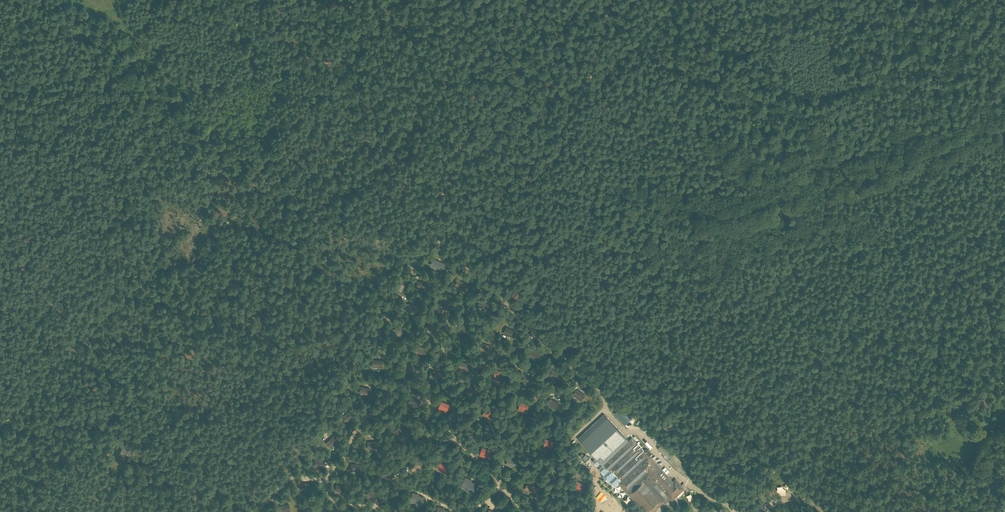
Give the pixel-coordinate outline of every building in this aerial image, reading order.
[(431,265),(442,270),(445,264),(433,259),(431,265)] [(455,285),(466,291),(469,286),(458,280),(455,285)] [(417,287),(427,290),(428,283),(418,281),(417,287)] [(478,305),(488,312),(492,307),(482,300),(478,305)] [(440,308),(450,310),(451,304),(442,302),(440,308)] [(406,310),(416,312),(417,306),(407,304),(406,310)] [(426,329),(436,332),(437,325),(428,322),(426,329)] [(458,329),(468,333),(470,327),(461,323),(458,329)] [(504,333),(515,339),(518,333),(507,327),(504,333)] [(478,348),(489,352),(491,346),(480,342),(478,348)] [(415,352),(425,355),(427,349),(417,346),(415,352)] [(529,355),(538,360),(541,354),(532,350),(529,355)] [(459,367),(468,371),(470,364),(461,361),(459,367)] [(402,369),(411,374),(414,369),(406,364),(402,369)] [(493,378),(502,381),(505,372),(496,370),(493,378)] [(551,375),(559,380),(562,374),(553,370),(551,375)] [(430,377),(440,379),(441,373),(431,371),(430,377)] [(523,381),(532,385),(535,379),(525,375),(523,381)] [(359,393),(369,395),(371,389),(361,386),(359,393)] [(465,389),(467,395),(477,392),(475,386),(465,389)] [(574,394),(582,401),(586,395),(578,389),(574,394)] [(408,403),(418,407),(420,401),(411,397),(408,403)] [(548,404),(556,409),(560,404),(551,399),(548,404)] [(438,409),(447,413),(450,404),(441,401),(438,409)] [(519,410),(528,413),(530,404),(521,402),(519,410)] [(483,415),(491,420),(495,412),(487,408),(483,415)] [(622,408),(616,413),(614,415),(625,426),(625,425),(628,423),(632,419),(622,408)] [(342,417),(346,422),(354,416),(350,411),(342,417)] [(578,439),(596,458),(593,461),(595,464),(597,466),(600,463),(603,465),(599,469),(604,475),(607,478),(610,481),(615,487),(619,483),(634,499),(646,511),(653,511),(660,506),(667,500),(670,497),(671,498),(673,498),(674,498),(683,490),(683,487),(676,479),(673,482),(651,458),(654,455),(649,449),(644,449),(644,450),(633,438),(630,441),(617,428),(605,414),(592,427),(578,439)] [(399,424),(395,431),(396,432),(398,433),(399,432),(401,434),(404,428),(405,427),(399,424)] [(401,434),(400,435),(403,436),(402,437),(404,438),(405,439),(410,432),(404,428),(401,434)] [(326,443),(330,448),(338,441),(333,436),(326,443)] [(544,447),(552,449),(555,442),(546,439),(544,447)] [(122,446),(120,454),(130,456),(132,449),(122,446)] [(480,456),(489,459),(491,450),(482,448),(480,456)] [(579,456),(585,461),(587,459),(589,457),(586,454),(584,456),(582,453),(579,456)] [(437,469),(445,474),(449,466),(441,461),(437,469)] [(382,477),(392,479),(393,473),(384,470),(382,477)] [(466,478),(462,486),(463,486),(465,487),(466,486),(468,487),(471,482),(471,481),(466,478)] [(572,488),(580,492),(584,484),(576,480),(572,488)] [(468,488),(470,489),(469,491),(473,492),(477,484),(471,482),(468,488)] [(526,489),(536,494),(538,488),(528,484),(526,489)] [(366,495),(375,500),(378,494),(369,489),(366,495)] [(412,493),(410,501),(411,502),(414,502),(414,501),(417,502),(418,496),(419,495),(412,493)] [(629,494),(624,499),(628,503),(633,499),(629,494)] [(417,502),(416,503),(419,504),(418,505),(421,506),(422,506),(424,498),(418,496),(417,502)]
